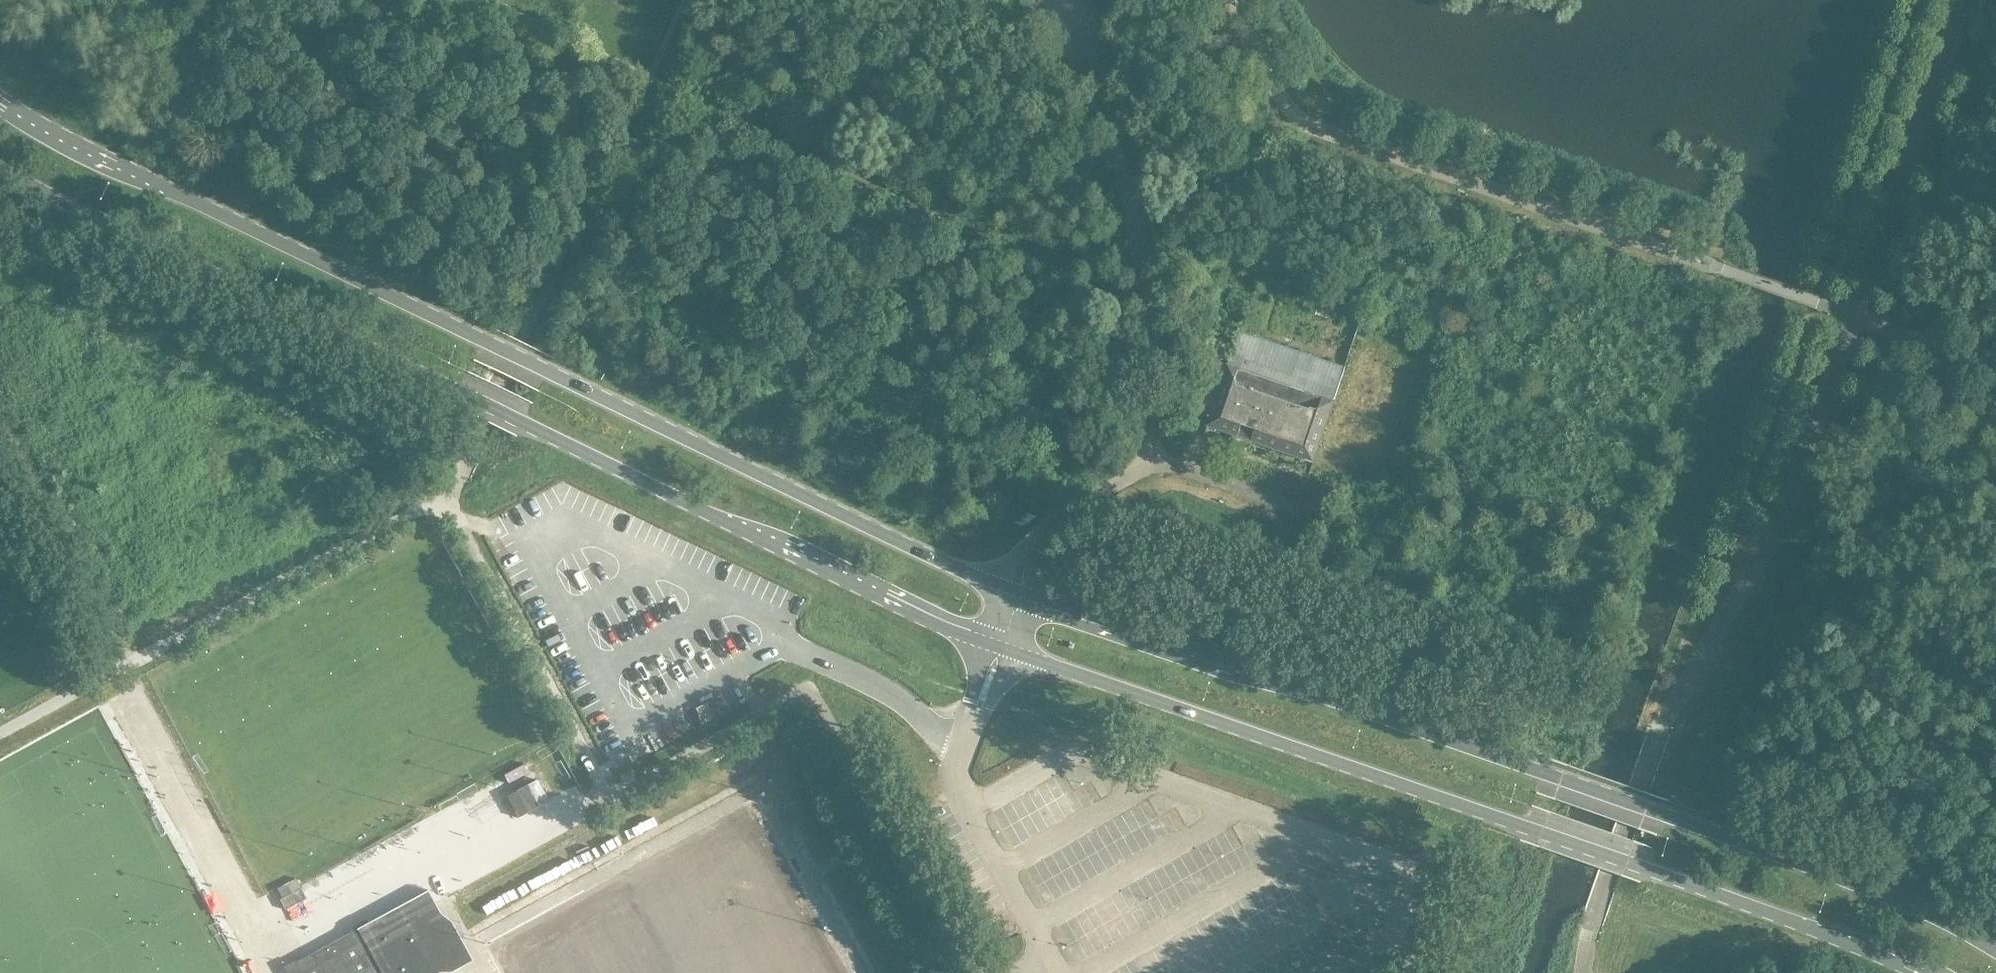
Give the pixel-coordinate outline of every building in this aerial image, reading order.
[(1265,377),(1227,364),(1207,425),(1245,438),(1313,461),(1333,401),(1265,377)] [(504,777),(493,782),(503,800),(512,818),(548,799),(539,780),(513,794),(504,777)] [(299,888),(299,887),(298,885),(294,878),(276,888),(281,898),(281,897),(299,888)] [(439,972),(462,960),(437,915),(440,914),(428,890),(288,966),(292,972),(439,972)]
